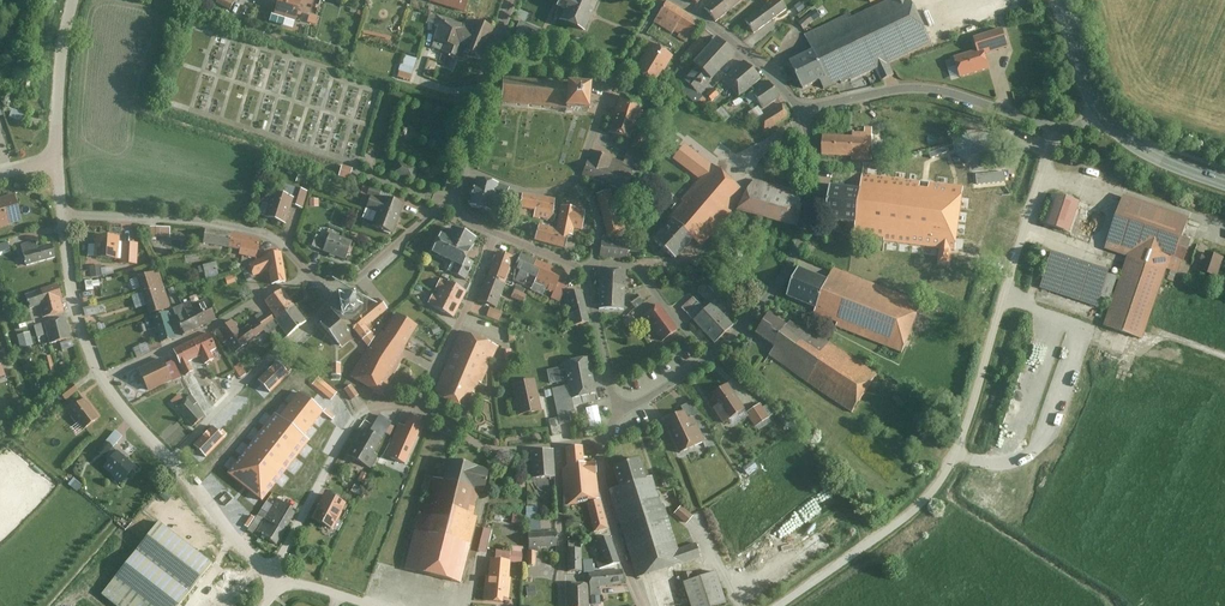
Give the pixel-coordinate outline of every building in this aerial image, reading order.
[(231,0),(222,0),(220,4),(235,11),(239,4),(231,0)] [(306,0),(282,0),(276,22),(303,29),(310,1),(306,0)] [(433,2),(468,12),(472,0),(434,0),(433,2)] [(553,23),(589,36),(602,0),(562,0),(553,23)] [(743,0),(718,0),(707,9),(720,23),(745,2),(743,0)] [(783,0),(775,0),(747,19),(755,32),(776,17),(789,9),(783,0)] [(817,53),(829,78),(825,80),(829,87),(845,79),(847,84),(878,68),(884,80),(897,74),(892,63),(935,41),(914,0),(891,0),(852,20),(849,13),(807,34),(817,53)] [(807,12),(801,2),(789,9),(776,17),(783,27),(807,12)] [(702,24),(669,3),(656,25),(673,35),(676,30),(681,33),(678,38),(689,45),(702,24)] [(468,25),(444,18),(437,44),(464,52),(468,39),(490,46),(496,26),(470,18),(468,25)] [(532,25),(521,20),(517,30),(529,34),(532,25)] [(998,29),(983,33),(987,47),(1002,42),(998,29)] [(437,44),(435,51),(468,61),(469,55),(486,60),(490,46),(468,39),(464,52),(437,44)] [(685,52),(694,61),(708,47),(699,39),(685,52)] [(739,56),(724,40),(676,85),(696,106),(703,99),(699,94),(739,56)] [(675,61),(652,47),(636,74),(659,87),(675,61)] [(987,49),(958,58),(964,78),(993,69),(987,49)] [(817,53),(792,65),(805,91),(825,80),(829,78),(817,53)] [(409,80),(416,57),(406,54),(398,77),(409,80)] [(953,78),(961,76),(955,58),(948,61),(953,78)] [(763,76),(750,64),(732,83),(745,95),(763,76)] [(596,87),(505,79),(503,106),(594,113),(596,87)] [(783,97),(773,81),(729,108),(735,118),(757,104),(761,110),(783,97)] [(643,102),(621,95),(610,131),(633,138),(643,102)] [(789,119),(781,107),(758,122),(765,134),(789,119)] [(13,108),(11,116),(21,119),(24,111),(13,108)] [(824,136),(823,156),(853,157),(853,162),(874,163),(875,133),(854,132),(854,137),(824,136)] [(713,168),(686,146),(676,160),(702,181),(713,168)] [(647,154),(629,150),(625,168),(643,173),(647,154)] [(614,158),(592,153),(586,177),(625,187),(628,176),(610,171),(614,158)] [(397,159),(393,173),(417,179),(420,165),(397,159)] [(353,169),(342,166),(339,175),(350,179),(353,169)] [(672,221),(652,244),(674,262),(693,239),(700,246),(746,193),(715,166),(713,168),(702,181),(670,219),(672,221)] [(866,190),(837,186),(833,222),(864,226),(863,239),(964,252),(972,189),(868,175),(866,190)] [(510,190),(476,179),(468,202),(487,209),(492,194),(507,199),(510,190)] [(804,194),(756,180),(742,211),(798,225),(804,194)] [(311,191),(301,188),(297,200),(295,207),(305,210),(311,191)] [(273,205),(268,220),(289,226),(295,207),(297,200),(269,190),(265,203),(273,205)] [(1198,217),(1126,191),(1103,253),(1128,262),(1122,277),(1117,275),(1118,273),(1059,251),(1046,287),(1098,306),(1102,295),(1121,302),(1112,325),(1145,337),(1171,268),(1185,273),(1196,243),(1189,240),(1198,217)] [(615,192),(598,196),(607,235),(624,231),(615,192)] [(552,222),(555,200),(526,195),(524,208),(535,209),(533,218),(552,222)] [(1050,225),(1078,235),(1088,205),(1060,195),(1050,225)] [(0,202),(0,231),(26,224),(18,197),(0,202)] [(401,220),(407,204),(387,198),(385,204),(370,199),(367,209),(381,213),(401,220)] [(588,213),(562,207),(557,231),(572,236),(576,228),(585,230),(588,213)] [(401,220),(381,213),(376,229),(387,233),(386,235),(393,237),(394,235),(396,235),(401,220)] [(557,231),(542,226),(538,239),(567,249),(572,236),(557,231)] [(438,255),(458,265),(454,273),(467,279),(485,240),(457,227),(453,237),(447,234),(438,255)] [(261,238),(208,228),(205,243),(243,250),(242,255),(258,258),(261,238)] [(171,240),(171,229),(151,229),(151,240),(171,240)] [(357,241),(333,234),(331,240),(327,252),(351,260),(357,241)] [(331,240),(320,236),(317,249),(327,252),(331,240)] [(139,267),(140,244),(123,243),(124,239),(99,237),(98,248),(89,247),(89,259),(123,261),(123,266),(139,267)] [(40,252),(36,239),(17,245),(25,269),(57,258),(54,247),(40,252)] [(601,241),(600,257),(626,259),(627,243),(601,241)] [(510,282),(520,253),(502,247),(492,276),(510,282)] [(1221,279),(1224,268),(1224,257),(1214,252),(1206,273),(1221,279)] [(290,280),(284,254),(249,261),(252,274),(274,269),(277,283),(290,280)] [(553,299),(563,273),(522,257),(512,283),(553,299)] [(217,262),(204,265),(206,275),(219,272),(217,262)] [(93,276),(104,274),(103,264),(91,265),(93,276)] [(804,269),(793,299),(822,311),(820,316),(843,324),(841,330),(908,356),(929,303),(836,267),(831,279),(804,269)] [(150,317),(173,310),(160,272),(130,281),(134,292),(140,290),(142,296),(134,299),(138,310),(147,307),(150,317)] [(628,291),(629,273),(605,272),(605,290),(628,291)] [(499,308),(508,284),(492,277),(482,302),(499,308)] [(456,319),(468,292),(443,280),(431,308),(456,319)] [(88,287),(89,296),(102,294),(100,285),(88,287)] [(59,286),(27,296),(32,310),(46,306),(50,319),(68,313),(59,286)] [(295,304),(284,290),(267,302),(273,311),(279,318),(295,304)] [(594,326),(586,290),(568,293),(570,301),(576,300),(579,316),(572,317),(574,330),(594,326)] [(604,310),(627,311),(628,291),(605,290),(604,310)] [(339,309),(345,316),(353,317),(360,311),(361,303),(355,296),(347,295),(340,301),(339,309)] [(207,296),(194,302),(204,325),(219,318),(207,296)] [(693,318),(704,308),(694,296),(683,306),(693,318)] [(194,302),(177,310),(188,333),(204,325),(194,302)] [(692,321),(718,346),(736,327),(710,302),(692,321)] [(279,318),(273,322),(274,324),(286,338),(308,319),(295,304),(279,318)] [(392,312),(385,304),(356,328),(360,333),(368,343),(375,336),(370,331),(392,312)] [(659,306),(646,317),(666,343),(679,332),(659,306)] [(489,315),(502,318),(504,310),(491,307),(489,315)] [(340,310),(321,327),(340,350),(360,333),(356,328),(340,310)] [(243,334),(250,343),(274,324),(273,322),(279,318),(273,311),(243,334)] [(169,313),(146,322),(150,334),(158,331),(163,344),(179,338),(169,313)] [(779,349),(774,356),(856,413),(880,378),(796,320),(793,326),(774,313),(759,335),(779,349)] [(420,328),(397,316),(387,336),(409,348),(420,328)] [(69,318),(35,327),(38,339),(48,336),(51,348),(62,345),(64,353),(78,350),(69,318)] [(234,319),(219,329),(236,353),(250,343),(243,334),(234,319)] [(439,325),(431,328),(433,334),(441,332),(439,325)] [(498,348),(461,332),(434,395),(465,408),(473,391),(476,392),(480,384),(483,385),(498,348)] [(31,333),(18,336),(22,350),(35,346),(31,333)] [(222,346),(215,333),(194,344),(201,358),(206,368),(217,362),(211,351),(222,346)] [(407,358),(409,348),(387,336),(383,334),(379,341),(376,339),(354,380),(386,397),(407,358)] [(194,344),(176,353),(189,378),(196,374),(191,363),(201,358),(194,344)] [(52,355),(46,356),(51,372),(57,371),(52,355)] [(142,371),(153,395),(178,383),(166,359),(142,371)] [(601,403),(592,360),(565,366),(567,373),(560,374),(559,371),(548,373),(551,386),(569,382),(570,388),(545,394),(546,400),(555,398),(560,419),(561,427),(574,424),(572,416),(579,414),(577,408),(601,403)] [(241,363),(235,367),(242,377),(248,373),(241,363)] [(342,363),(332,363),(332,376),(342,376),(342,363)] [(209,370),(201,374),(213,398),(226,392),(220,378),(214,381),(209,370)] [(514,387),(521,418),(544,413),(537,382),(514,387)] [(72,383),(51,399),(56,405),(64,399),(65,401),(78,391),(72,383)] [(354,385),(345,390),(352,401),(361,395),(354,385)] [(747,409),(731,385),(713,397),(720,408),(717,410),(725,423),(747,409)] [(313,436),(330,415),(305,394),(288,415),(313,436)] [(197,405),(190,396),(177,406),(193,427),(203,416),(193,407),(197,405)] [(84,430),(99,418),(84,399),(67,412),(76,424),(78,422),(84,430)] [(673,422),(690,454),(709,444),(697,419),(703,417),(695,402),(684,407),(687,415),(673,422)] [(771,421),(761,407),(748,416),(758,430),(771,421)] [(281,410),(230,471),(263,498),(278,480),(297,496),(306,485),(292,474),(319,441),(313,436),(288,415),(281,410)] [(411,465),(431,420),(413,413),(407,428),(401,426),(388,455),(411,465)] [(377,455),(393,425),(380,418),(373,433),(365,429),(350,457),(375,470),(381,458),(377,455)] [(560,419),(549,422),(553,438),(563,436),(561,427),(560,419)] [(97,451),(105,458),(122,437),(114,430),(97,451)] [(563,469),(568,507),(602,502),(597,465),(592,466),(590,457),(585,458),(584,449),(567,452),(569,469),(563,469)] [(556,451),(531,453),(534,481),(559,479),(556,451)] [(123,484),(138,467),(119,452),(106,468),(117,477),(116,478),(123,484)] [(79,467),(85,469),(87,462),(81,460),(79,467)] [(409,565),(460,579),(490,471),(451,460),(445,480),(426,475),(422,490),(430,492),(409,565)] [(647,460),(617,469),(623,489),(614,492),(640,577),(703,557),(700,548),(679,554),(655,478),(653,479),(647,460)] [(363,472),(359,481),(366,484),(370,475),(363,472)] [(356,483),(352,492),(360,495),(364,487),(356,483)] [(349,506),(328,495),(315,519),(336,530),(349,506)] [(298,511),(280,501),(269,522),(288,530),(298,511)] [(587,509),(594,532),(609,527),(602,505),(587,509)] [(684,508),(677,516),(688,525),(695,517),(684,508)] [(263,519),(255,538),(280,549),(288,530),(269,522),(263,519)] [(212,564),(158,522),(101,595),(115,605),(179,605),(212,564)] [(749,565),(784,538),(776,528),(741,555),(749,565)] [(557,531),(528,532),(529,566),(540,566),(540,551),(558,551),(557,531)] [(618,564),(611,541),(596,546),(600,557),(595,559),(599,570),(618,564)] [(580,548),(568,547),(567,560),(580,560),(580,548)] [(579,572),(580,560),(567,560),(567,571),(579,572)] [(487,604),(500,605),(515,605),(516,600),(512,598),(514,579),(512,579),(514,564),(491,562),(487,604)] [(686,584),(694,605),(733,605),(722,572),(686,584)] [(623,585),(623,573),(592,574),(593,598),(604,597),(604,586),(623,585)] [(589,584),(567,584),(567,605),(589,605),(589,584)]
